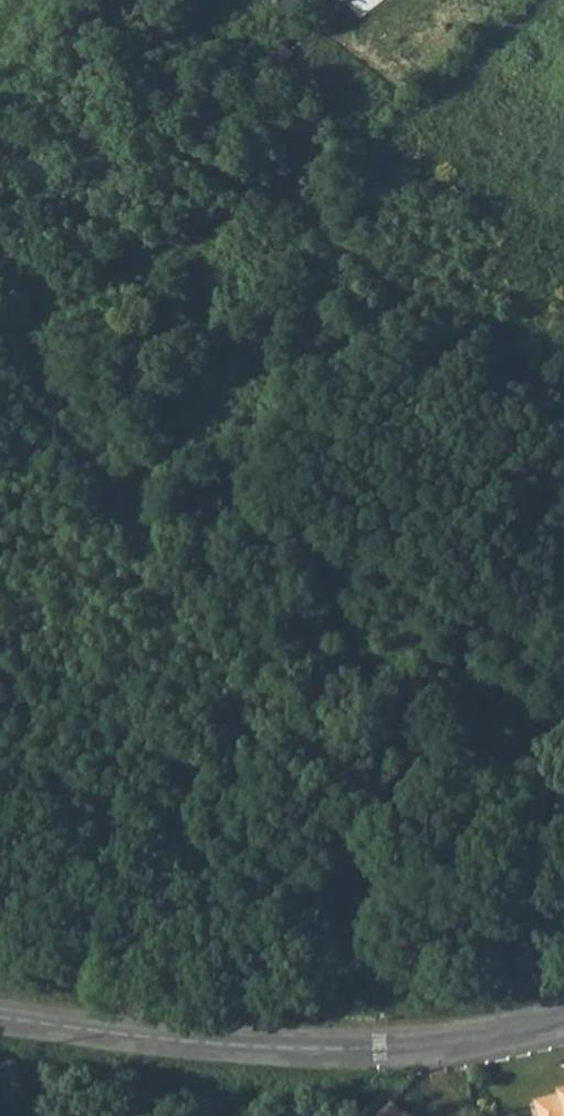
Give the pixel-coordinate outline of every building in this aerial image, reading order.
[(537,1094),(544,1115),(563,1115),(563,1085),(537,1094)] [(382,1115),(408,1115),(407,1115),(392,1104),(382,1115)]
